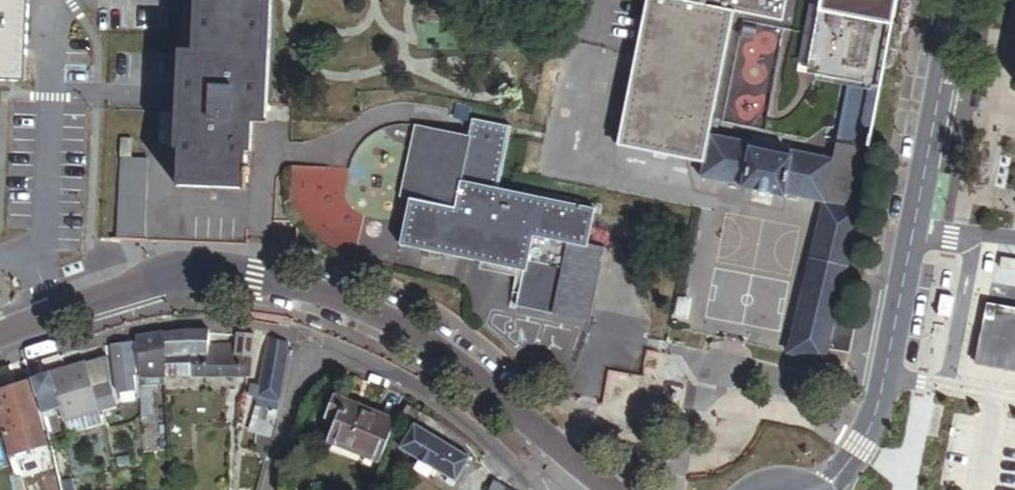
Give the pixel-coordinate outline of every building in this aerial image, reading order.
[(29,0),(0,0),(0,81),(26,82),(29,0)] [(269,0),(203,0),(200,57),(187,56),(180,181),(220,183),(246,185),(249,122),(263,123),(269,0)] [(862,211),(848,208),(858,171),(862,145),(870,147),(880,90),(851,84),(835,163),(794,153),(792,159),(753,151),(754,146),(711,137),(735,13),(782,21),(787,0),(648,0),(618,147),(627,149),(704,166),(703,175),(745,184),(744,190),(785,199),(786,196),(825,205),(788,354),(825,363),(828,351),(844,355),(851,325),(835,320),(862,211)] [(798,22),(800,0),(787,70),(797,72),(798,22)] [(896,0),(800,0),(798,22),(797,72),(851,84),(880,90),(896,0)] [(590,322),(606,249),(590,245),(597,210),(499,189),(512,128),(473,120),(469,138),(426,129),(401,246),(525,273),(518,307),(590,322)] [(704,166),(627,149),(622,176),(698,193),(703,175),(704,166)] [(149,185),(175,185),(175,155),(150,155),(149,185)] [(144,243),(148,160),(121,159),(117,242),(144,243)] [(290,240),(359,245),(362,210),(344,209),(347,170),(296,166),(290,240)] [(988,305),(979,350),(976,365),(1014,372),(1014,310),(988,305)] [(851,356),(857,326),(851,325),(844,355),(851,356)] [(245,374),(249,339),(232,337),(231,343),(204,342),(204,328),(158,333),(161,375),(245,374)] [(161,375),(158,333),(131,337),(137,385),(139,414),(151,413),(150,384),(162,383),(161,375)] [(275,398),(284,342),(266,337),(257,380),(250,379),(247,393),(254,395),(251,403),(254,404),(249,431),(267,434),(275,398)] [(136,395),(128,343),(108,346),(116,398),(136,395)] [(976,365),(979,350),(963,347),(958,377),(1014,388),(1014,372),(976,365)] [(107,385),(105,355),(81,362),(89,390),(107,385)] [(113,404),(107,385),(89,390),(81,362),(55,369),(65,403),(55,406),(59,420),(113,404)] [(65,403),(55,369),(27,377),(37,411),(55,406),(65,403)] [(24,377),(7,384),(0,388),(0,433),(4,444),(7,454),(44,443),(24,377)] [(385,417),(325,392),(315,417),(325,421),(318,440),(368,460),(385,417)] [(150,431),(150,419),(140,420),(140,431),(150,431)] [(464,457),(409,424),(395,448),(412,458),(407,467),(421,475),(426,467),(450,481),(464,457)] [(489,480),(485,489),(504,489),(489,480)]
